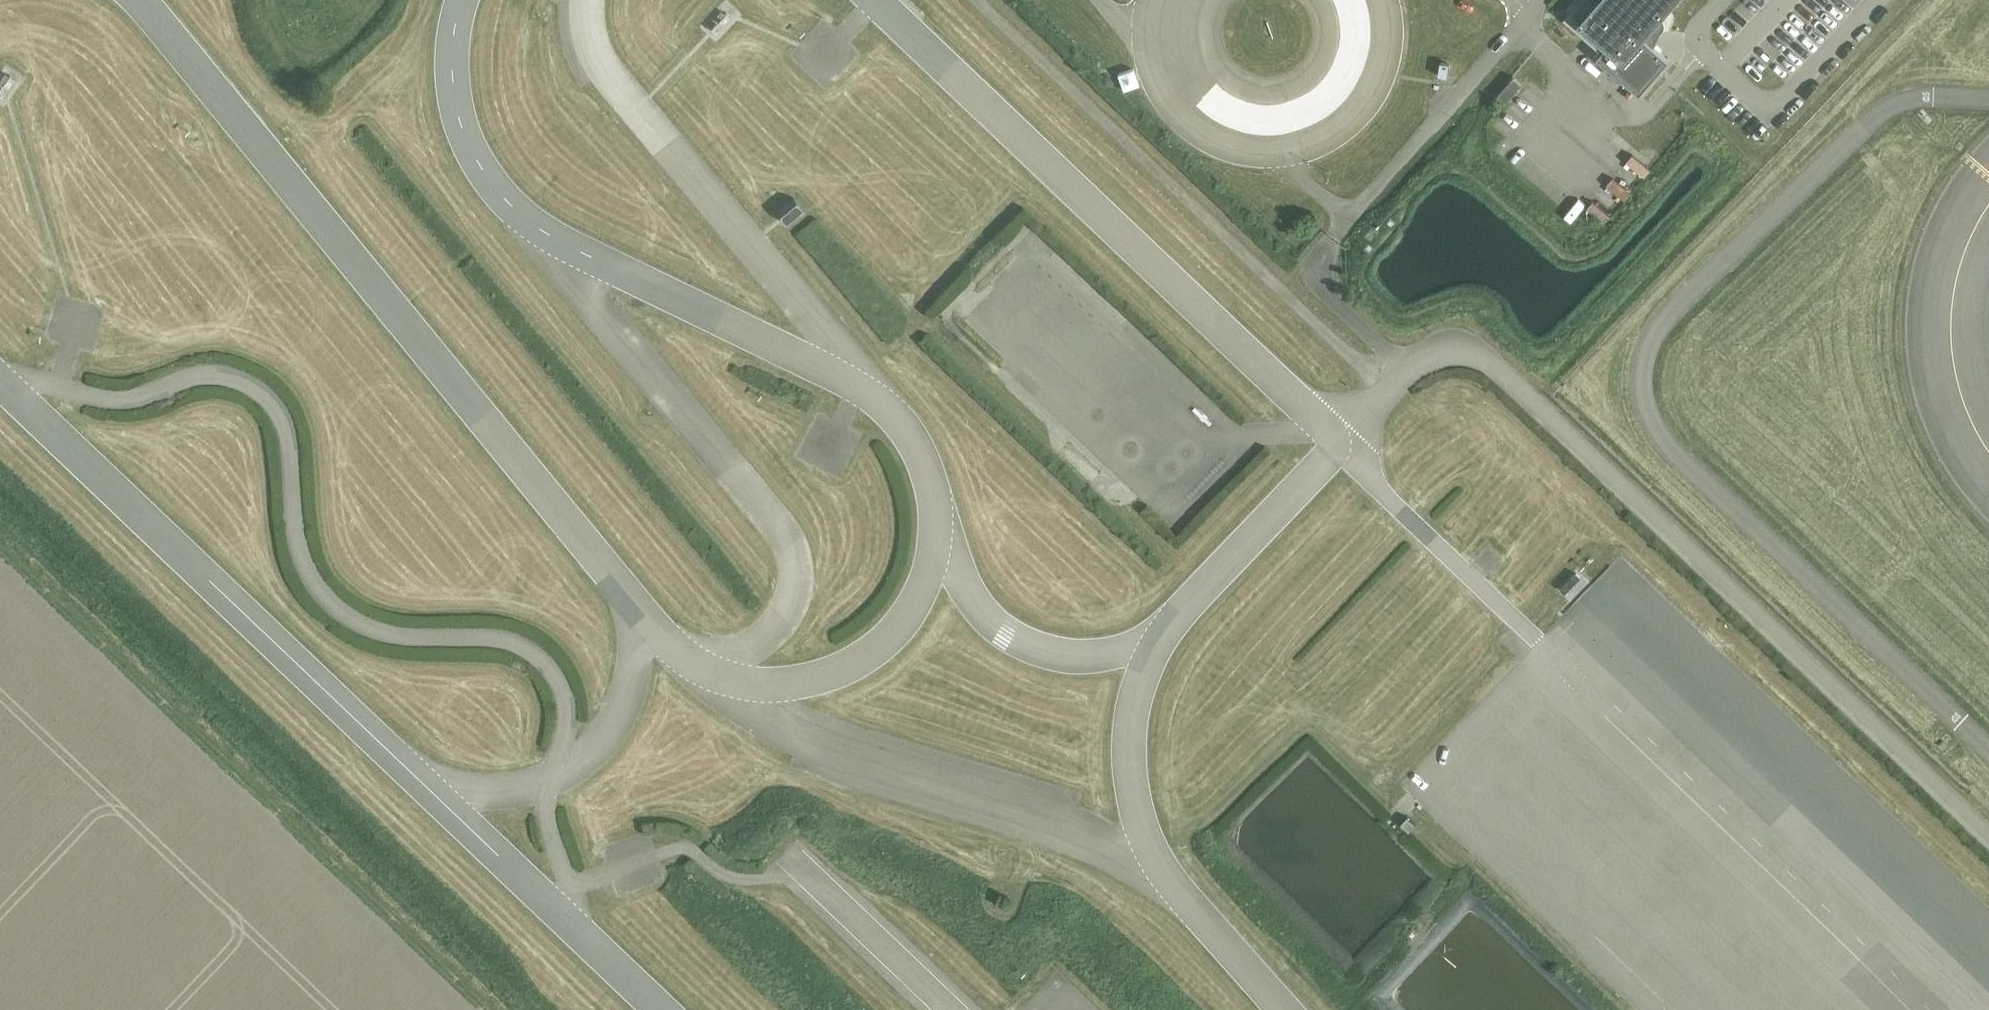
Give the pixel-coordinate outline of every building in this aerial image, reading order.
[(1578,22),(1579,23),(1606,46),(1597,57),(1639,94),(1669,60),(1643,38),(1652,28),(1653,29),(1655,30),(1657,30),(1659,30),(1661,29),(1662,28),(1664,27),(1664,25),(1665,23),(1665,21),(1664,19),(1663,18),(1662,16),(1665,12),(1676,0),(1597,0),(1578,22)] [(717,38),(727,15),(713,9),(703,32),(717,38)] [(0,72),(0,104),(17,83),(1,71),(0,72)] [(1498,95),(1506,102),(1521,84),(1514,77),(1498,95)] [(1637,155),(1619,171),(1627,180),(1645,163),(1637,155)] [(1607,174),(1594,185),(1614,206),(1626,195),(1607,174)] [(1595,226),(1605,215),(1588,199),(1578,210),(1595,226)] [(768,216),(774,221),(788,206),(782,200),(768,216)] [(1571,568),(1554,587),(1570,601),(1587,582),(1571,568)]
